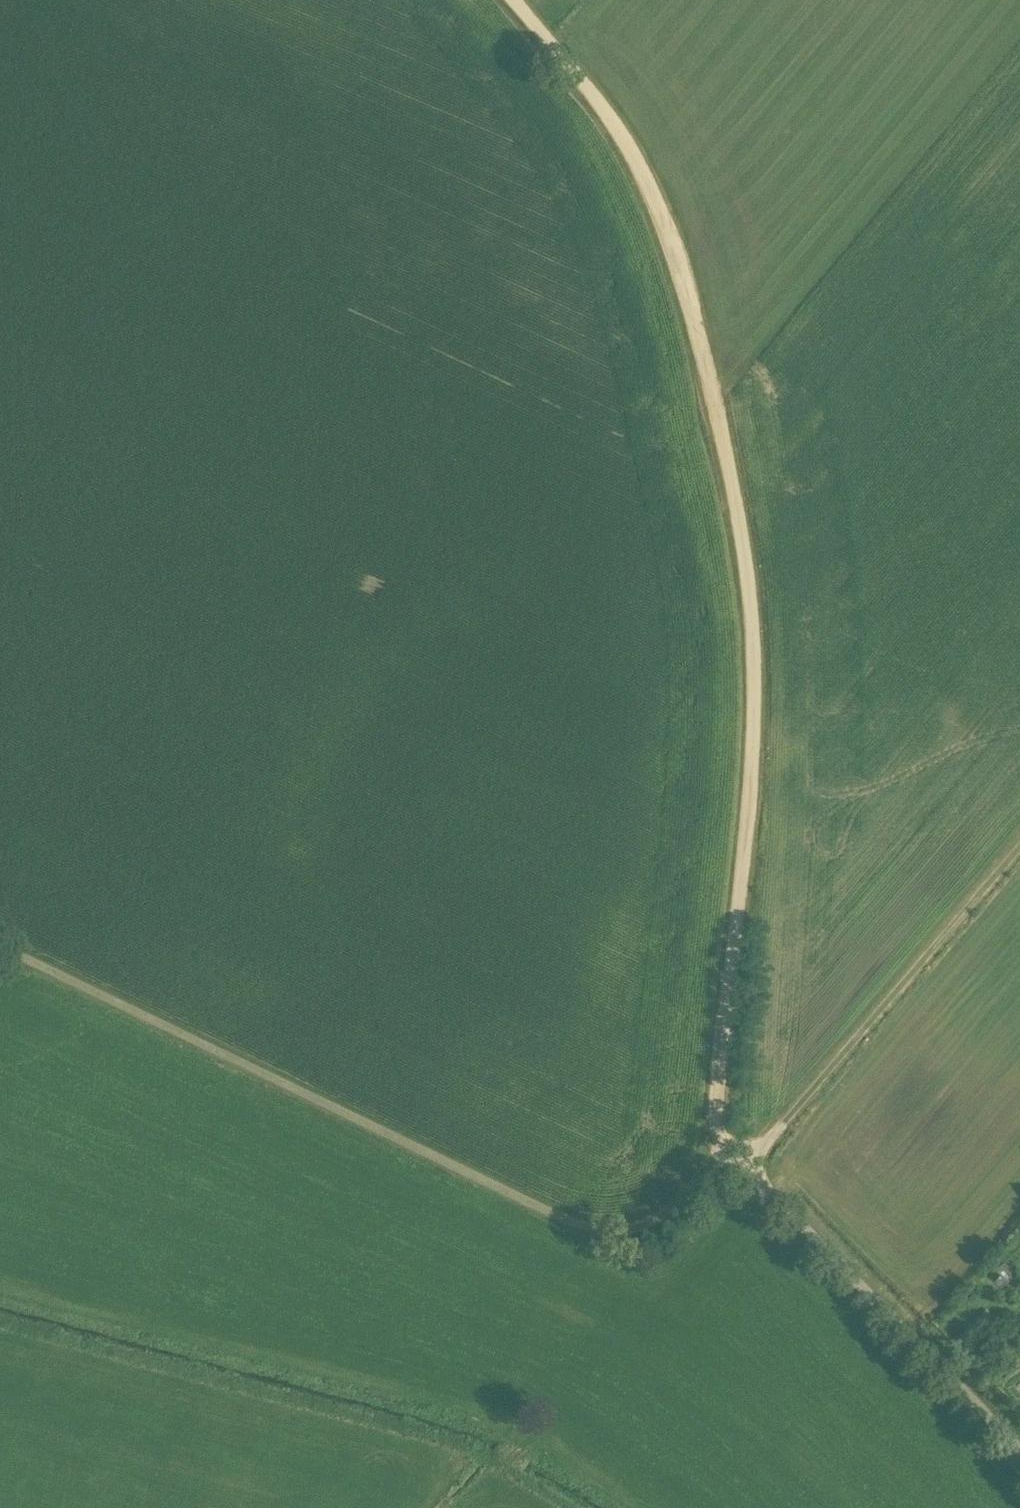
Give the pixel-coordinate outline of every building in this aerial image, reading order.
[(1007,1283),(1017,1275),(1010,1265),(999,1273),(1007,1283)]
